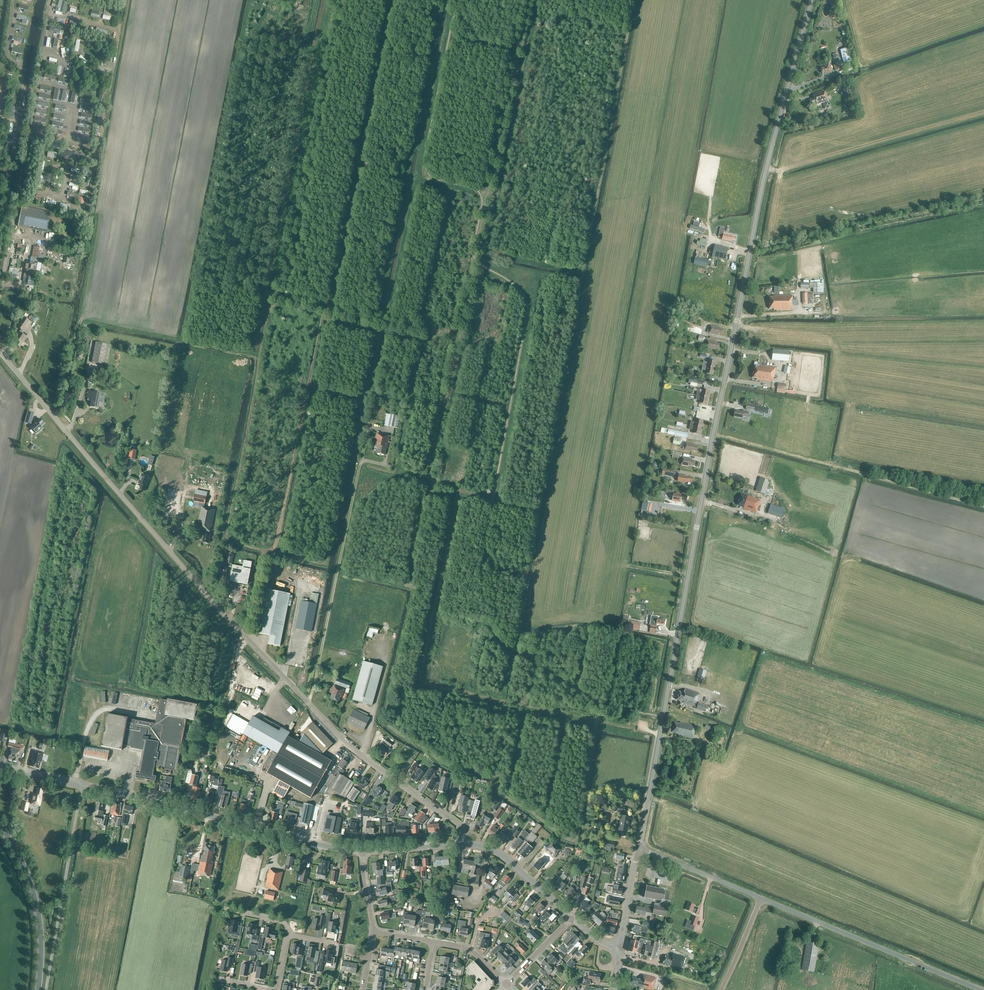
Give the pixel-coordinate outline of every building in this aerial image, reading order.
[(849,55),(847,48),(840,50),(844,63),(853,61),(851,54),(849,55)] [(829,66),(829,65),(820,68),(823,75),(831,72),(831,70),(832,70),(831,66),(829,66)] [(830,107),(825,90),(813,94),(814,98),(809,100),(810,104),(812,103),(812,104),(816,103),(816,105),(823,103),(825,109),(830,107)] [(68,159),(69,153),(62,152),(61,161),(64,162),(65,159),(68,159)] [(47,232),(51,212),(21,206),(17,226),(47,232)] [(723,233),(724,228),(720,228),(718,237),(723,238),(722,239),(731,241),(731,240),(735,241),(736,237),(732,236),(732,235),(723,233)] [(25,245),(18,244),(16,255),(19,255),(19,256),(23,256),(25,245)] [(716,268),(718,259),(725,260),(727,248),(714,245),(714,249),(713,254),(710,266),(716,268)] [(39,258),(41,248),(34,246),(31,257),(30,262),(28,261),(29,260),(27,260),(27,261),(26,261),(22,281),(25,282),(24,285),(29,286),(31,273),(35,274),(36,270),(38,271),(39,267),(36,267),(37,263),(38,264),(39,258)] [(695,258),(693,264),(707,267),(708,261),(695,258)] [(17,275),(17,272),(13,271),(13,269),(14,265),(10,264),(8,272),(12,273),(12,274),(17,275)] [(824,293),(824,283),(809,283),(809,288),(813,288),(813,293),(824,293)] [(793,300),(793,296),(774,296),(774,297),(769,297),(769,309),(774,309),(774,310),(792,310),(792,306),(793,306),(793,305),(797,305),(797,300),(793,300)] [(22,344),(27,337),(21,333),(29,320),(23,316),(16,327),(20,329),(19,332),(18,331),(14,338),(18,341),(15,344),(17,345),(17,346),(18,346),(20,347),(22,343),(22,344)] [(689,332),(701,335),(702,328),(691,325),(689,332)] [(722,335),(723,330),(720,329),(720,328),(711,326),(710,330),(707,330),(707,332),(709,333),(716,335),(717,334),(722,335)] [(718,349),(719,344),(717,344),(717,342),(708,340),(706,348),(713,349),(713,348),(718,349)] [(106,365),(110,345),(95,342),(91,362),(106,365)] [(792,353),(792,352),(790,351),(773,349),(772,360),(789,361),(790,353),(792,353)] [(86,361),(87,355),(76,353),(75,359),(86,361)] [(702,365),(714,368),(716,361),(708,359),(707,362),(703,362),(702,365)] [(713,375),(714,368),(702,365),(702,369),(706,370),(705,373),(713,375)] [(776,368),(758,365),(758,366),(754,366),(752,378),(756,378),(756,379),(772,382),(773,378),(774,378),(775,369),(776,369),(776,368)] [(787,384),(778,383),(777,389),(785,390),(785,393),(788,393),(790,386),(786,385),(787,384)] [(696,395),(708,398),(710,391),(702,389),(702,390),(697,389),(696,395)] [(93,392),(89,391),(88,399),(92,399),(91,405),(90,407),(94,408),(94,407),(97,408),(98,403),(102,403),(103,402),(104,394),(100,393),(93,392)] [(707,405),(708,398),(696,395),(695,399),(700,400),(699,403),(707,405)] [(755,405),(754,406),(753,411),(763,413),(768,414),(769,408),(755,405)] [(742,412),(735,410),(734,417),(742,419),(742,416),(747,417),(749,412),(742,411),(742,412)] [(34,413),(28,411),(25,422),(27,423),(32,419),(34,413)] [(384,426),(393,428),(394,428),(398,429),(400,417),(386,414),(384,426)] [(40,426),(43,423),(39,419),(30,427),(36,434),(42,428),(40,426)] [(690,425),(702,428),(703,421),(695,419),(695,422),(690,421),(690,425)] [(700,435),(702,428),(690,425),(689,429),(693,430),(692,433),(700,435)] [(687,439),(688,433),(665,428),(664,433),(687,439)] [(387,450),(389,436),(386,435),(386,434),(377,433),(374,447),(378,448),(377,453),(385,455),(386,450),(387,450)] [(696,451),(697,446),(695,446),(695,445),(686,442),(684,450),(691,452),(692,450),(696,451)] [(135,460),(137,451),(130,450),(129,459),(135,460)] [(693,466),(694,461),(692,460),(692,459),(682,457),(681,465),(688,466),(688,465),(693,466)] [(674,477),(675,470),(663,468),(662,475),(674,477)] [(145,491),(150,477),(142,474),(139,482),(142,484),(140,489),(145,491)] [(692,483),(693,478),(687,477),(687,476),(679,475),(678,481),(686,483),(686,482),(692,483)] [(765,494),(770,481),(760,478),(757,487),(756,491),(765,494)] [(686,500),(687,496),(674,493),(672,501),(680,502),(681,500),(686,500)] [(757,510),(761,500),(741,493),(737,505),(743,507),(742,508),(755,513),(756,509),(757,510)] [(205,504),(206,497),(195,495),(194,502),(205,504)] [(782,518),(785,509),(771,504),(768,513),(782,518)] [(212,527),(215,510),(211,509),(211,508),(201,506),(197,529),(199,530),(205,531),(205,534),(204,534),(203,542),(206,543),(206,544),(208,544),(208,543),(209,544),(210,535),(208,535),(209,531),(210,532),(210,527),(212,527)] [(232,564),(234,554),(235,551),(235,549),(230,548),(229,549),(226,563),(232,564)] [(223,569),(225,560),(221,560),(219,567),(218,567),(218,570),(217,570),(216,575),(221,576),(221,577),(226,578),(227,569),(223,569)] [(250,570),(252,562),(244,561),(242,567),(233,565),(232,571),(230,581),(247,585),(250,570)] [(280,646),(287,608),(290,594),(267,590),(259,633),(270,635),(268,644),(280,646)] [(296,629),(312,632),(319,595),(311,593),(309,603),(301,602),(296,629)] [(651,624),(656,625),(657,624),(660,624),(664,625),(665,620),(658,618),(658,617),(651,615),(649,625),(651,625),(651,624)] [(641,623),(630,621),(630,622),(627,621),(625,627),(639,630),(641,623)] [(367,636),(373,637),(373,634),(377,634),(378,629),(368,628),(367,636)] [(372,705),(383,667),(363,661),(352,700),(372,705)] [(704,680),(706,671),(700,669),(697,678),(704,680)] [(334,684),(349,689),(351,684),(337,678),(334,684)] [(341,697),(344,690),(334,686),(331,693),(332,694),(330,699),(338,702),(340,697),(341,697)] [(685,689),(684,693),(679,691),(676,700),(680,701),(678,705),(681,705),(682,702),(695,707),(694,708),(705,712),(708,705),(702,704),(696,702),(699,694),(685,689)] [(168,701),(160,699),(156,724),(128,719),(128,718),(107,714),(101,746),(122,750),(123,745),(131,747),(130,748),(143,750),(139,772),(137,772),(136,778),(155,781),(156,775),(155,775),(156,768),(162,769),(162,773),(171,775),(171,771),(177,772),(186,719),(195,720),(198,705),(168,700),(168,701)] [(368,714),(357,709),(356,712),(353,710),(347,723),(364,731),(370,718),(366,716),(368,714)] [(253,717),(243,734),(278,754),(288,736),(290,733),(261,716),(259,720),(253,717)] [(288,736),(267,774),(280,781),(273,793),(283,798),(290,786),(311,798),(331,761),(320,755),(332,744),(312,722),(301,732),(302,734),(298,742),(288,736)] [(696,726),(680,722),(680,724),(674,722),(672,732),(679,734),(678,735),(692,739),(693,735),(694,735),(696,726)] [(390,747),(393,744),(387,739),(384,742),(390,747)] [(22,750),(23,746),(8,742),(7,747),(11,747),(8,759),(12,760),(17,762),(19,756),(20,750),(22,750)] [(44,753),(44,751),(46,745),(40,743),(38,749),(40,750),(40,752),(37,751),(36,751),(33,750),(31,759),(32,760),(31,766),(38,768),(40,762),(41,762),(44,753)] [(385,756),(390,749),(382,743),(377,749),(385,756)] [(108,761),(109,750),(85,746),(84,757),(108,761)] [(268,769),(277,754),(272,752),(264,766),(268,769)] [(343,770),(348,763),(343,759),(338,766),(337,766),(334,770),(324,786),(328,788),(326,791),(322,789),(322,792),(325,793),(329,795),(330,794),(332,796),(332,795),(333,796),(334,797),(334,796),(336,797),(337,798),(337,797),(338,798),(338,797),(344,800),(354,783),(349,780),(337,773),(341,768),(343,770)] [(424,773),(416,767),(418,765),(415,763),(411,769),(413,771),(414,771),(415,772),(411,778),(417,782),(421,776),(424,773)] [(234,775),(236,770),(225,767),(224,772),(234,775)] [(437,782),(438,778),(435,776),(435,774),(434,773),(435,771),(431,768),(424,777),(425,778),(424,779),(428,781),(428,780),(429,780),(430,779),(431,780),(427,788),(429,789),(429,790),(430,791),(431,790),(432,791),(437,782)] [(199,796),(201,789),(195,787),(198,776),(192,775),(189,784),(193,785),(192,791),(194,792),(192,799),(197,801),(198,796),(199,796)] [(171,787),(172,777),(166,776),(165,782),(162,781),(161,785),(160,791),(170,793),(171,787)] [(366,787),(368,784),(366,782),(368,779),(364,776),(360,782),(360,783),(358,786),(362,789),(364,786),(366,787)] [(449,794),(452,782),(449,781),(449,779),(448,777),(443,776),(441,777),(438,791),(446,793),(449,794)] [(384,790),(377,785),(373,792),(374,794),(373,795),(376,797),(377,795),(379,797),(384,790)] [(226,806),(229,797),(226,796),(227,792),(224,791),(225,787),(219,786),(216,795),(222,797),(219,807),(224,808),(225,806),(226,806)] [(353,802),(360,792),(353,787),(346,797),(353,802)] [(41,796),(42,790),(38,789),(36,795),(33,795),(31,804),(39,806),(41,797),(41,796)] [(213,795),(214,791),(209,790),(208,795),(207,795),(205,803),(211,805),(213,797),(211,796),(212,795),(213,795)] [(396,806),(399,801),(396,799),(397,797),(393,795),(389,802),(390,802),(387,807),(386,809),(390,811),(391,809),(391,810),(394,805),(396,806)] [(465,813),(468,798),(461,796),(458,806),(461,806),(459,812),(465,813)] [(245,805),(246,801),(242,800),(240,804),(238,812),(244,814),(247,805),(245,805)] [(475,802),(472,801),(469,800),(467,806),(469,806),(466,817),(475,820),(480,801),(475,800),(475,802)] [(497,811),(502,804),(497,800),(494,804),(495,805),(492,808),(497,811)] [(103,807),(103,803),(98,802),(97,805),(96,810),(99,811),(98,816),(95,815),(94,821),(102,822),(104,812),(102,811),(103,807)] [(120,809),(121,804),(114,802),(113,807),(112,807),(111,814),(113,814),(113,815),(119,816),(121,809),(120,809)] [(498,820),(508,805),(503,803),(496,812),(497,812),(494,817),(498,820)] [(133,812),(134,806),(126,804),(124,810),(125,810),(124,813),(132,815),(132,812),(133,812)] [(304,804),(300,823),(308,825),(313,806),(304,804)] [(417,809),(410,805),(407,810),(403,808),(399,814),(404,817),(405,815),(407,817),(409,813),(413,815),(417,809)] [(277,808),(273,807),(269,820),(276,821),(278,813),(275,813),(277,808)] [(352,817),(354,809),(348,808),(346,822),(349,823),(347,832),(356,833),(358,822),(351,821),(352,817)] [(420,811),(414,819),(414,820),(419,823),(422,825),(427,817),(425,815),(420,811)] [(488,824),(491,817),(483,813),(481,817),(477,825),(481,827),(484,822),(488,824)] [(338,834),(341,819),(327,816),(324,831),(338,834)] [(627,832),(629,817),(621,816),(619,830),(627,832)] [(393,834),(393,827),(391,827),(391,823),(385,823),(386,820),(382,820),(382,827),(385,827),(385,834),(393,834)] [(373,828),(373,822),(366,822),(366,828),(366,834),(374,834),(375,828),(373,828)] [(409,832),(409,822),(401,822),(400,827),(397,827),(397,834),(405,834),(405,832),(409,832)] [(511,836),(517,828),(516,827),(519,824),(516,823),(514,826),(515,826),(510,833),(506,830),(505,833),(504,834),(502,832),(497,839),(502,842),(507,836),(507,834),(508,835),(509,835),(511,836)] [(532,832),(536,834),(542,826),(538,823),(532,832)] [(415,824),(410,824),(411,834),(418,834),(418,825),(415,825),(415,824)] [(494,836),(499,828),(494,825),(489,833),(494,836)] [(515,838),(520,831),(517,829),(512,836),(515,838)] [(523,842),(526,838),(529,834),(525,831),(523,831),(521,834),(521,836),(523,837),(521,840),(518,838),(511,846),(511,848),(513,849),(515,849),(516,850),(523,842)] [(529,853),(534,846),(531,843),(537,837),(532,832),(526,839),(528,841),(523,847),(518,853),(524,858),(527,854),(528,855),(529,853)] [(555,855),(559,850),(552,843),(547,848),(555,855)] [(214,852),(215,847),(205,845),(204,850),(203,850),(199,870),(208,871),(211,871),(215,852),(214,852)] [(292,867),(294,858),(288,856),(286,865),(285,869),(288,870),(289,866),(292,867)] [(436,858),(436,856),(432,856),(432,862),(433,861),(434,868),(437,867),(437,866),(448,865),(448,857),(436,858)] [(418,867),(417,859),(411,859),(411,867),(415,867),(416,872),(419,872),(419,867),(418,867)] [(538,871),(544,864),(539,859),(533,866),(538,871)] [(349,866),(350,860),(346,860),(346,861),(345,861),(343,868),(343,873),(351,874),(352,867),(349,866)] [(327,869),(329,862),(323,861),(321,867),(319,866),(317,874),(326,876),(327,872),(328,872),(329,870),(328,869),(327,869)] [(470,861),(468,874),(469,870),(472,871),(471,874),(474,875),(476,862),(470,861)] [(396,862),(392,862),(389,862),(389,867),(386,867),(387,875),(393,875),(392,871),(396,871),(395,866),(396,866),(396,862)] [(380,870),(379,863),(373,864),(373,871),(377,871),(377,876),(383,876),(383,870),(380,870)] [(184,875),(188,876),(189,868),(186,868),(186,866),(182,866),(179,877),(184,878),(184,875)] [(490,872),(488,875),(492,878),(495,875),(496,876),(501,870),(496,866),(494,869),(491,866),(488,870),(490,872)] [(625,874),(626,867),(622,866),(622,868),(618,867),(615,882),(618,882),(618,881),(623,882),(625,874)] [(278,890),(283,872),(270,869),(265,887),(278,890)] [(306,883),(309,871),(303,869),(300,881),(306,883)] [(198,879),(200,872),(191,870),(189,877),(198,879)] [(341,886),(342,879),(337,878),(338,872),(332,871),(331,881),(330,881),(330,884),(341,886)] [(562,892),(568,885),(563,881),(566,877),(563,874),(556,882),(558,884),(556,887),(562,892)] [(506,885),(511,879),(506,875),(501,881),(500,880),(498,884),(502,887),(505,884),(506,885)] [(484,885),(490,890),(493,885),(491,883),(488,881),(485,879),(484,885)] [(521,887),(516,883),(513,886),(507,892),(506,891),(503,895),(507,898),(508,898),(513,902),(518,897),(515,894),(521,887)] [(573,898),(578,893),(576,891),(579,888),(573,883),(570,886),(564,894),(568,897),(571,895),(573,898)] [(385,885),(385,884),(380,885),(380,889),(376,890),(377,896),(387,894),(387,892),(392,891),(391,885),(385,885)] [(467,898),(469,888),(454,885),(452,895),(467,898)] [(618,888),(619,886),(614,885),(613,887),(607,886),(606,891),(621,894),(622,889),(618,888)] [(650,887),(647,886),(646,886),(646,887),(646,889),(645,889),(644,889),(643,889),(643,890),(642,893),(642,894),(643,894),(644,894),(645,894),(644,897),(644,898),(645,898),(645,897),(648,898),(649,899),(649,898),(652,899),(653,899),(657,900),(658,900),(661,901),(661,902),(658,904),(656,903),(656,905),(654,905),(653,914),(666,916),(667,908),(668,908),(671,901),(668,900),(670,892),(664,891),(664,890),(664,889),(663,889),(660,889),(660,888),(659,888),(659,889),(655,888),(656,888),(655,887),(655,888),(651,887),(650,887)] [(338,904),(340,895),(332,894),(333,890),(324,888),(323,895),(328,896),(329,897),(328,902),(338,904)] [(266,892),(264,898),(273,901),(275,894),(266,892)] [(494,904),(497,899),(493,895),(489,901),(494,904)] [(527,911),(530,908),(536,900),(531,895),(527,900),(525,903),(527,905),(524,908),(527,911)] [(379,908),(387,907),(387,904),(391,903),(391,901),(395,900),(395,896),(390,897),(390,899),(378,902),(379,908)] [(619,906),(620,900),(610,898),(610,897),(607,896),(606,902),(609,902),(608,904),(619,906)] [(587,904),(584,900),(580,904),(582,906),(580,908),(584,911),(589,906),(590,906),(593,903),(590,901),(587,904)] [(692,912),(698,914),(699,909),(696,908),(695,909),(693,909),(695,905),(689,902),(686,910),(692,912)] [(539,912),(544,907),(540,903),(535,909),(531,914),(533,916),(537,911),(539,912)] [(651,913),(652,906),(644,904),(644,908),(637,907),(636,913),(644,915),(645,912),(651,913)] [(428,929),(430,919),(431,913),(426,912),(427,909),(422,908),(421,911),(420,919),(420,921),(424,922),(422,928),(428,929)] [(409,926),(411,915),(407,915),(408,913),(404,912),(404,910),(402,910),(402,911),(401,911),(401,916),(405,916),(404,925),(409,926)] [(420,919),(421,911),(416,910),(416,914),(414,914),(414,916),(411,915),(409,926),(414,927),(416,918),(420,919)] [(523,914),(517,910),(514,914),(519,918),(523,914)] [(539,918),(538,919),(543,924),(548,918),(549,919),(548,919),(551,922),(552,922),(553,923),(554,921),(555,922),(560,916),(554,910),(551,914),(547,910),(539,918)] [(506,921),(510,917),(503,911),(500,915),(506,921)] [(600,915),(596,912),(591,918),(599,925),(605,919),(603,917),(605,915),(602,912),(600,915)] [(389,914),(389,913),(380,914),(381,920),(382,920),(382,922),(383,923),(387,922),(388,921),(387,919),(390,919),(393,918),(396,918),(395,913),(389,914)] [(439,922),(440,916),(441,914),(436,913),(435,918),(433,917),(433,919),(430,919),(428,929),(433,930),(435,922),(436,922),(439,922)] [(538,919),(539,918),(536,915),(528,924),(532,926),(532,925),(533,926),(537,921),(538,919)] [(323,927),(325,917),(320,916),(319,920),(314,919),(312,929),(319,930),(320,926),(323,927)] [(695,927),(698,918),(693,916),(690,925),(695,927)] [(335,933),(337,923),(329,922),(330,918),(327,917),(325,924),(329,925),(327,932),(335,933)] [(510,917),(502,925),(504,927),(511,919),(510,917)] [(615,935),(617,922),(611,920),(611,919),(607,918),(606,923),(608,924),(608,925),(607,926),(607,927),(607,928),(606,933),(615,935)] [(237,928),(238,922),(231,920),(230,923),(229,928),(229,930),(236,932),(235,935),(240,936),(241,929),(237,928)] [(453,931),(454,923),(452,923),(451,925),(442,924),(441,932),(450,933),(450,930),(453,931)] [(259,933),(255,932),(256,925),(249,924),(247,934),(252,935),(251,941),(257,943),(259,933)] [(467,936),(468,930),(464,929),(465,926),(461,925),(459,935),(467,936)] [(644,927),(633,925),(633,927),(632,927),(631,931),(637,933),(636,933),(639,934),(639,933),(640,933),(640,931),(647,933),(648,928),(644,927)] [(275,940),(276,934),(272,933),(272,929),(265,927),(264,934),(260,934),(257,950),(261,951),(263,938),(270,940),(270,939),(275,940)] [(531,931),(528,928),(525,931),(529,934),(527,936),(534,942),(538,938),(532,931),(531,931)] [(573,933),(571,932),(568,934),(569,935),(562,942),(563,943),(558,949),(565,955),(580,940),(573,933)] [(489,939),(490,934),(484,933),(483,939),(482,939),(480,947),(487,949),(489,941),(486,940),(487,938),(489,939)] [(645,940),(639,939),(639,942),(631,940),(628,951),(636,953),(641,954),(655,958),(658,943),(645,939),(645,940)] [(520,944),(517,942),(516,943),(518,946),(516,948),(522,954),(526,950),(520,944)] [(814,972),(819,944),(807,942),(802,970),(814,972)] [(301,959),(303,949),(299,948),(300,945),(292,944),(290,954),(298,955),(297,959),(301,959)] [(502,949),(498,945),(491,952),(497,957),(506,949),(504,947),(502,949)] [(575,947),(570,953),(573,956),(575,954),(578,957),(581,953),(584,955),(589,949),(588,949),(588,948),(587,947),(586,947),(584,945),(579,950),(575,947)] [(317,963),(319,956),(319,952),(316,951),(316,948),(309,947),(307,957),(314,958),(313,962),(317,963)] [(502,963),(509,956),(506,952),(508,950),(506,949),(497,957),(502,963)] [(322,972),(323,965),(325,965),(326,964),(334,965),(335,959),(332,958),(333,951),(326,950),(325,953),(321,952),(319,964),(318,964),(317,971),(322,972)] [(677,955),(678,952),(674,951),(673,953),(672,957),(666,955),(663,963),(671,966),(670,966),(681,970),(683,964),(687,965),(689,959),(677,955)] [(546,959),(553,966),(556,963),(558,964),(562,961),(557,956),(556,958),(551,953),(546,959)] [(440,963),(454,966),(454,964),(450,963),(448,963),(449,958),(448,958),(448,955),(445,954),(444,957),(441,957),(440,963)] [(509,956),(502,963),(508,968),(515,961),(511,958),(513,956),(511,954),(509,956)] [(233,958),(226,957),(226,961),(221,960),(220,971),(227,972),(228,967),(231,968),(233,958)] [(551,968),(553,966),(546,959),(541,963),(546,968),(544,970),(549,975),(552,971),(551,968)] [(575,966),(569,960),(566,964),(572,969),(575,966)] [(263,979),(265,969),(259,967),(260,962),(256,962),(254,969),(257,970),(256,978),(263,979)] [(348,972),(350,963),(342,962),(341,971),(348,972)] [(481,970),(482,969),(477,964),(476,965),(473,962),(466,969),(468,971),(466,972),(477,984),(473,989),(489,989),(488,989),(491,987),(493,987),(492,980),(490,980),(481,970)] [(350,963),(348,972),(356,974),(357,964),(350,963)] [(453,968),(454,966),(440,963),(439,970),(447,972),(448,967),(449,967),(449,968),(453,968)] [(251,974),(252,964),(249,964),(248,966),(242,964),(240,975),(247,976),(247,973),(251,974)] [(383,977),(383,976),(384,972),(388,973),(388,971),(387,970),(388,967),(382,966),(381,970),(376,969),(375,976),(383,977)] [(599,982),(600,974),(594,973),(594,972),(589,972),(589,977),(584,977),(583,983),(590,984),(590,981),(595,981),(599,982)] [(656,978),(643,975),(642,979),(632,977),(631,984),(636,985),(636,986),(640,987),(651,989),(653,989),(656,978)] [(436,984),(450,986),(450,984),(447,983),(446,984),(445,983),(446,978),(437,977),(436,984)] [(532,980),(528,977),(527,978),(521,984),(524,987),(529,982),(532,984),(536,980),(534,978),(532,980)] [(538,982),(535,984),(537,986),(533,989),(541,989),(539,988),(541,985),(538,982)]
